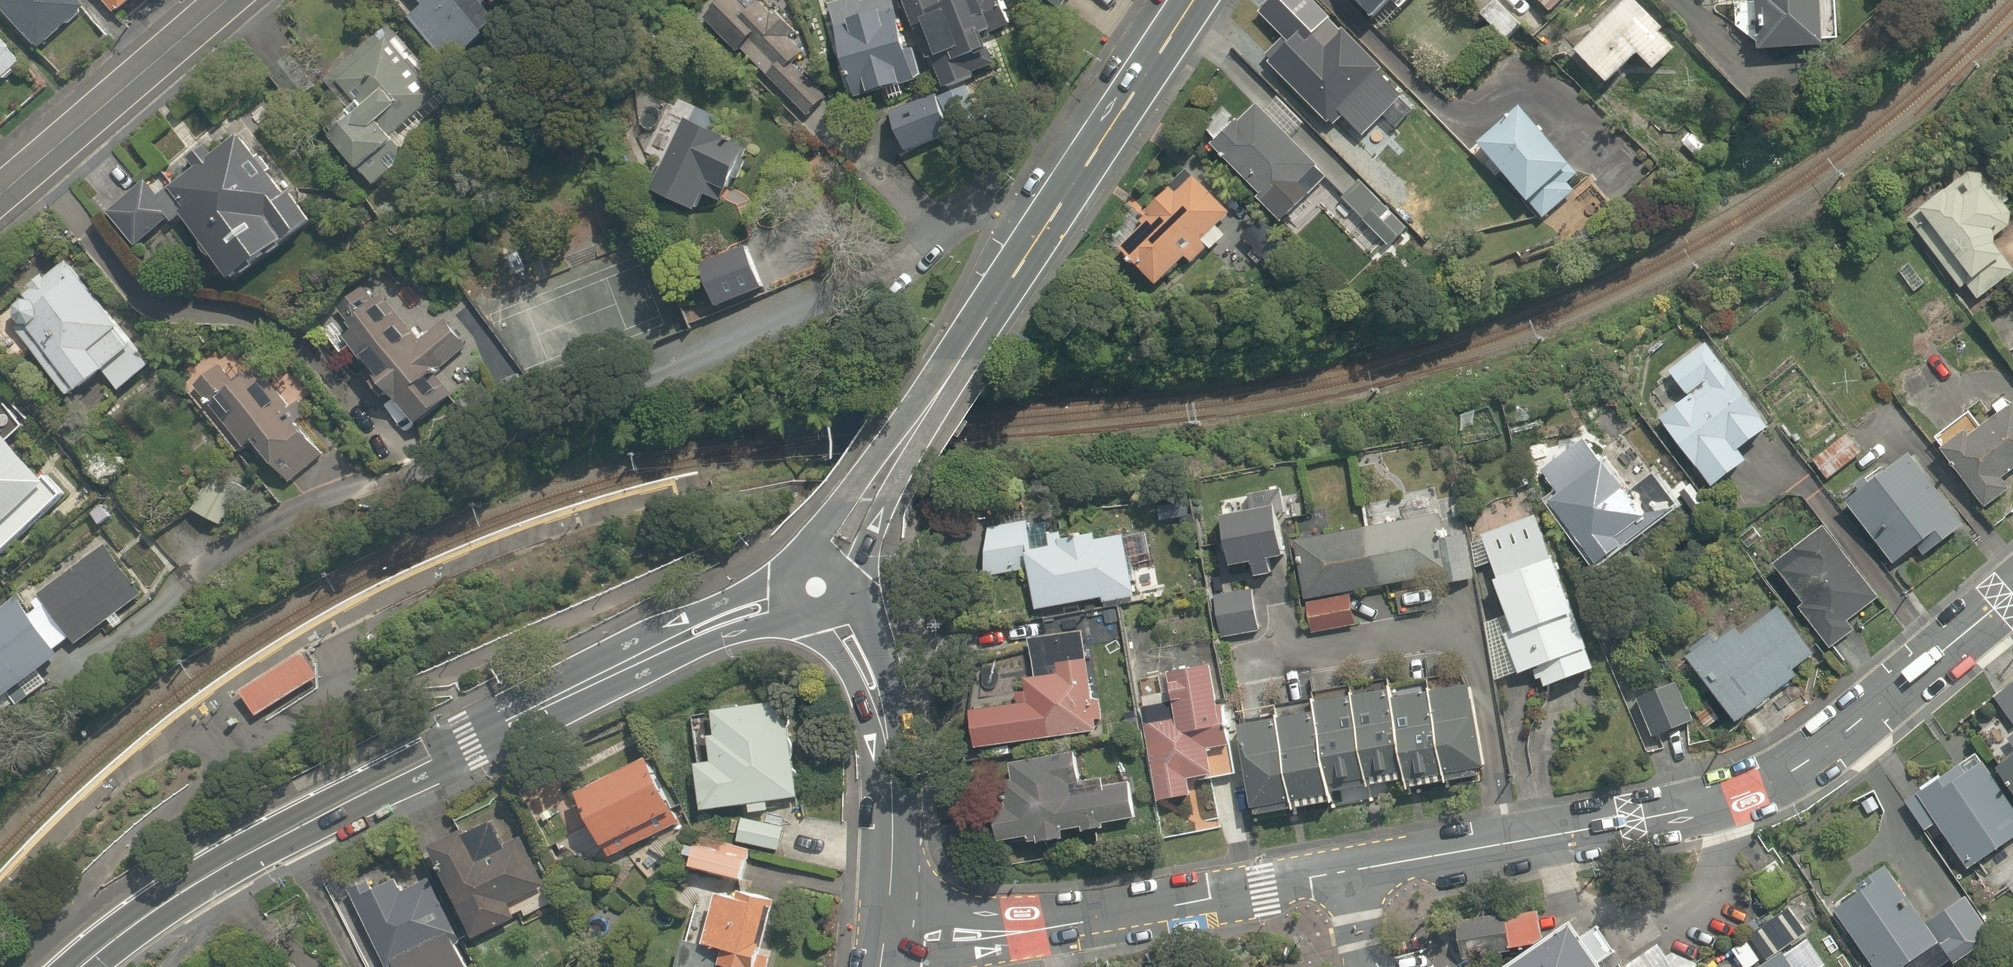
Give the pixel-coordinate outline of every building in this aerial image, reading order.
[(35,50),(78,10),(69,0),(0,0),(0,13),(35,50)] [(110,13),(124,0),(98,0),(110,13)] [(500,0),(422,0),(404,18),(450,64),(468,46),(507,7),(500,0)] [(800,22),(777,0),(724,0),(706,18),(810,117),(830,97),(794,62),(806,50),(789,33),(800,22)] [(831,12),(859,97),(921,76),(929,74),(934,91),(1017,64),(1012,47),(1019,44),(1005,0),(868,0),(831,12)] [(1366,26),(1388,6),(1395,13),(1410,0),(1342,0),(1366,26)] [(1501,0),(1494,0),(1475,20),(1501,45),(1523,21),(1501,0)] [(1547,15),(1562,0),(1532,0),(1547,15)] [(1651,78),(1680,50),(1631,0),(1619,0),(1566,52),(1601,88),(1631,58),(1651,78)] [(1757,51),(1813,49),(1811,0),(1755,0),(1757,51)] [(395,138),(449,88),(385,21),(298,104),(372,183),(407,151),(395,138)] [(1314,38),(1305,28),(1265,69),(1338,139),(1357,119),(1345,108),(1382,70),(1331,21),(1314,38)] [(19,68),(0,45),(0,84),(19,68)] [(940,94),(892,109),(905,147),(952,132),(940,94)] [(1235,125),(1230,120),(1205,145),(1252,194),(1245,201),(1273,229),(1324,180),(1253,107),(1235,125)] [(1558,182),(1569,173),(1517,114),(1474,151),(1523,207),(1540,227),(1572,198),(1558,182)] [(705,193),(727,204),(754,148),(686,115),(653,183),(699,206),(705,193)] [(180,215),(230,278),(314,211),(240,117),(218,135),(213,129),(164,168),(169,174),(153,186),(144,175),(103,208),(112,219),(136,250),(180,215)] [(1976,305),(2012,279),(1989,247),(2012,229),(2012,220),(1973,166),(1903,218),(1958,292),(1964,288),(1976,305)] [(1229,214),(1185,169),(1153,200),(1141,187),(1121,207),(1134,220),(1107,246),(1151,291),(1181,261),(1191,270),(1222,239),(1213,230),(1229,214)] [(1338,203),(1384,248),(1404,228),(1357,183),(1338,203)] [(120,389),(157,359),(70,253),(0,310),(0,312),(70,398),(105,370),(120,389)] [(367,355),(422,425),(456,398),(436,373),(469,347),(446,317),(422,336),(382,285),(370,295),(362,284),(332,307),(350,330),(337,339),(356,363),(367,355)] [(1745,466),(1734,452),(1767,426),(1703,344),(1662,376),(1682,401),(1654,423),(1698,480),(1709,494),(1745,466)] [(186,376),(201,391),(190,402),(241,455),(253,443),(293,485),(326,453),(286,411),(297,401),(246,348),(233,360),(219,345),(186,376)] [(2012,410),(1943,459),(1973,500),(1981,512),(2007,493),(1999,482),(2012,472),(2012,410)] [(3,553),(64,494),(0,429),(0,550),(3,553)] [(1858,453),(1844,435),(1811,461),(1825,479),(1858,453)] [(1626,493),(1582,437),(1535,474),(1554,499),(1543,508),(1589,567),(1666,508),(1644,479),(1626,493)] [(1955,523),(1904,459),(1844,507),(1895,571),(1915,555),(1921,561),(1960,530),(1955,523)] [(1273,509),(1215,520),(1224,570),(1245,566),(1249,587),(1273,582),(1269,562),(1282,559),(1273,509)] [(1287,545),(1298,601),(1383,584),(1391,624),(1455,611),(1447,572),(1436,515),(1287,545)] [(1496,637),(1498,642),(1512,681),(1532,673),(1540,693),(1593,673),(1534,518),(1461,546),(1471,571),(1489,564),(1495,582),(1487,585),(1506,633),(1496,637)] [(1018,523),(978,530),(987,578),(1024,572),(1032,614),(1130,596),(1123,554),(1120,538),(1024,556),(1018,523)] [(1824,654),(1828,651),(1851,634),(1844,626),(1878,601),(1824,528),(1768,569),(1798,610),(1794,613),(1824,654)] [(0,612),(0,686),(7,695),(109,617),(116,627),(128,618),(120,608),(144,589),(102,534),(0,612)] [(1246,593),(1210,596),(1214,639),(1251,635),(1246,593)] [(1344,598),(1303,605),(1309,637),(1350,630),(1344,598)] [(1785,673),(1807,654),(1774,615),(1739,644),(1730,633),(1681,675),(1730,733),(1791,681),(1785,673)] [(319,676),(303,651),(242,689),(257,714),(319,676)] [(1021,699),(965,708),(972,753),(1103,733),(1092,659),(1053,665),(1055,676),(1018,682),(1021,699)] [(1205,779),(1206,784),(1226,780),(1233,779),(1226,740),(1218,741),(1204,672),(1165,680),(1173,722),(1144,727),(1160,803),(1188,798),(1186,788),(1185,783),(1205,779)] [(1312,712),(1234,729),(1251,818),(1328,803),(1326,792),(1399,778),(1400,786),(1478,771),(1461,685),(1387,699),(1384,682),(1309,696),(1312,712)] [(1989,700),(2011,729),(2012,727),(2012,682),(1989,700)] [(1649,738),(1680,726),(1664,688),(1634,700),(1649,738)] [(798,793),(784,697),(689,710),(702,806),(748,800),(749,811),(771,808),(770,797),(798,793)] [(676,806),(647,751),(575,787),(604,842),(610,855),(676,821),(670,809),(676,806)] [(1993,770),(2012,799),(2012,756),(1993,770)] [(1024,840),(1027,850),(1062,842),(1060,835),(1076,831),(1078,838),(1101,832),(1100,828),(1138,819),(1129,785),(1070,799),(1060,759),(995,774),(1005,815),(983,820),(990,848),(1024,840)] [(1984,763),(1923,806),(1969,872),(2012,841),(2012,805),(1984,763)] [(742,816),(737,840),(780,848),(784,824),(742,816)] [(533,884),(544,879),(524,835),(503,844),(493,822),(466,834),(461,824),(429,839),(473,935),(506,920),(516,915),(507,896),(513,894),(518,905),(538,896),(533,884)] [(695,853),(692,865),(740,876),(746,845),(699,835),(690,833),(686,851),(695,853)] [(1905,964),(1938,942),(1887,866),(1831,903),(1873,966),(1907,966),(1905,964)] [(394,867),(345,892),(383,966),(390,966),(391,966),(473,966),(474,966),(457,933),(428,875),(404,887),(394,867)] [(682,966),(721,966),(723,962),(740,966),(757,966),(760,954),(774,904),(778,893),(743,883),(740,894),(721,889),(706,944),(687,939),(679,966),(682,966)] [(1546,934),(1540,908),(1458,918),(1464,957),(1513,950),(1513,943),(1539,940),(1546,934)] [(1503,966),(1609,966),(1576,918),(1503,966)] [(1787,948),(1759,966),(1800,966),(1787,948)]
